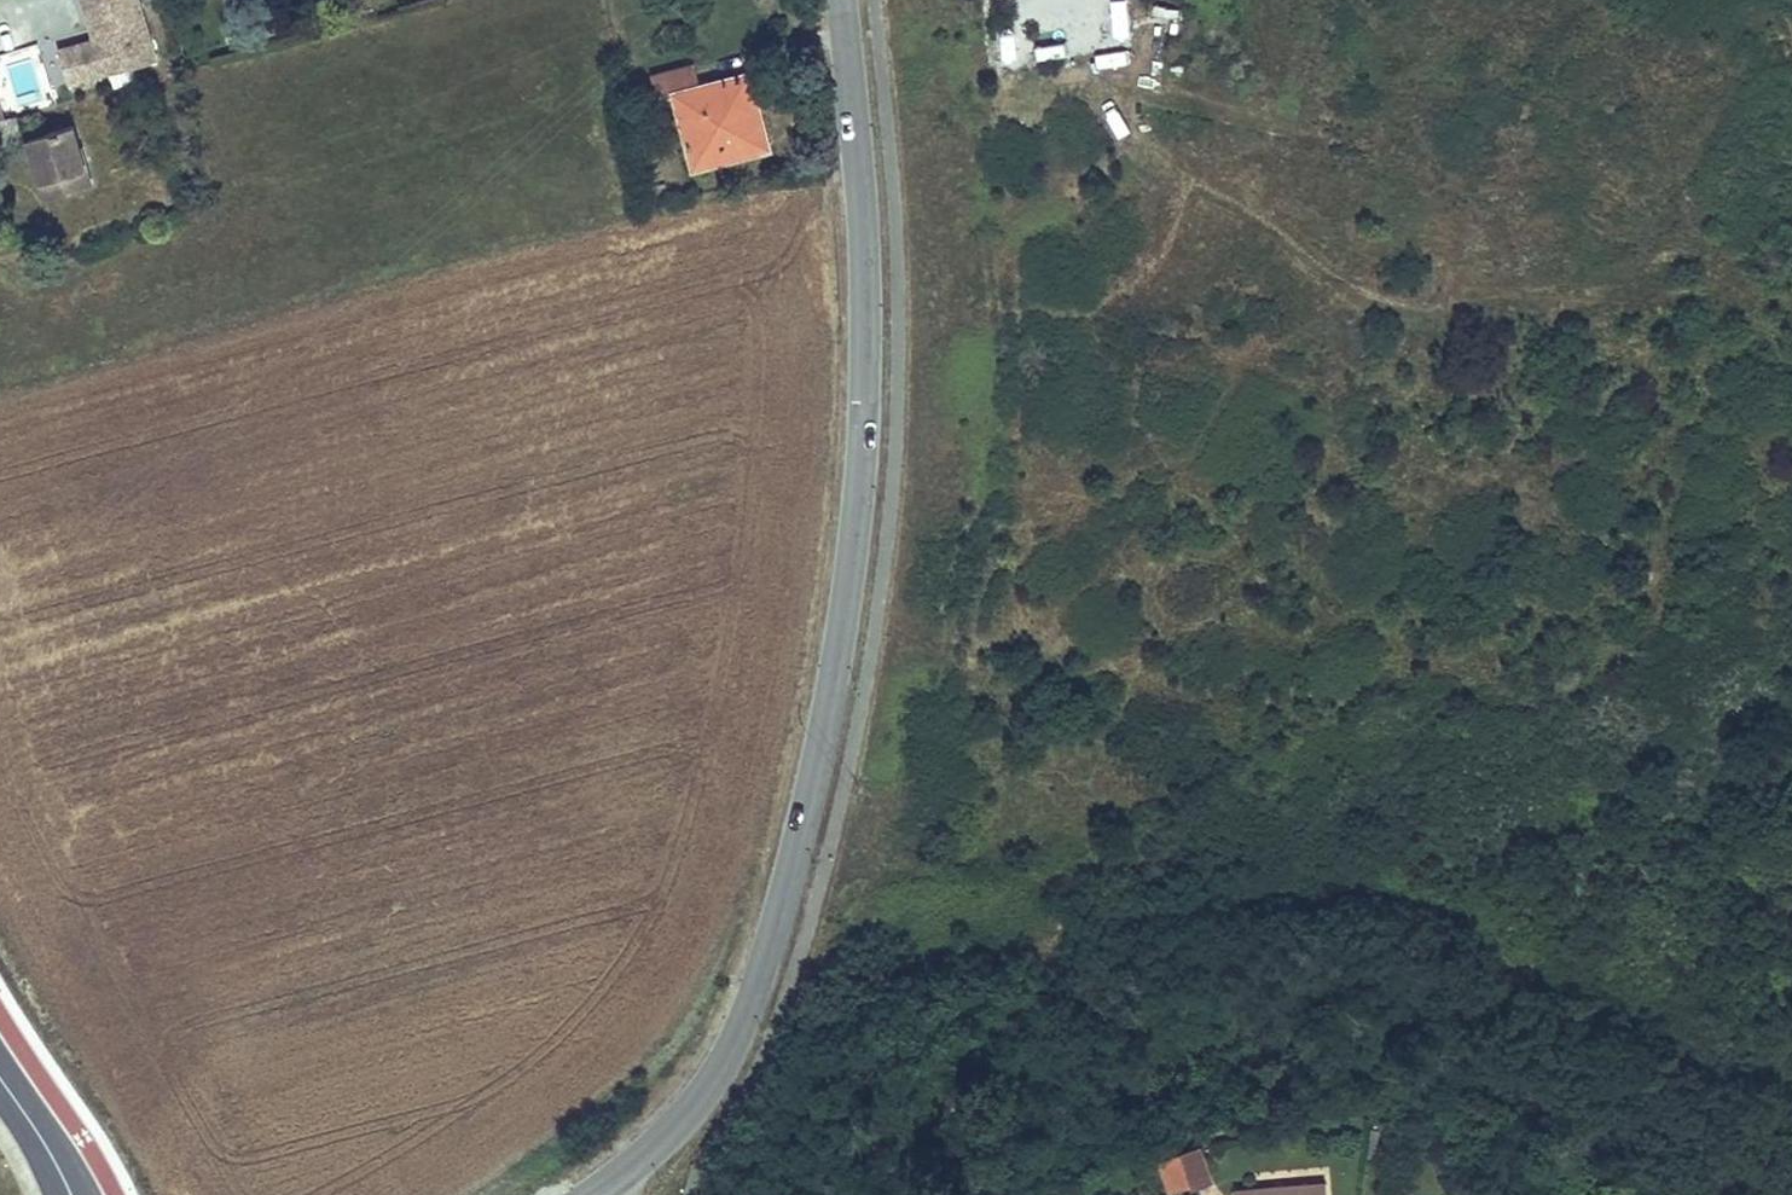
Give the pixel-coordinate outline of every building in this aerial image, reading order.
[(143,0),(90,0),(99,32),(107,35),(102,43),(65,53),(74,86),(113,75),(160,63),(158,56),(143,0)] [(74,86),(65,53),(102,43),(107,35),(99,32),(44,47),(57,91),(74,86)] [(695,167),(717,161),(714,148),(756,137),(746,101),(759,98),(752,74),(701,87),(695,64),(653,75),(659,96),(674,93),(695,167)] [(714,148),(717,161),(773,148),(759,98),(746,101),(756,137),(714,148)] [(48,203),(50,202),(90,191),(73,130),(31,142),(48,203)] [(1202,1150),(1181,1156),(1191,1186),(1192,1189),(1212,1182),(1202,1150)] [(1181,1156),(1162,1162),(1171,1191),(1191,1186),(1181,1156)] [(1235,1191),(1236,1194),(1328,1194),(1327,1184),(1235,1191)]
